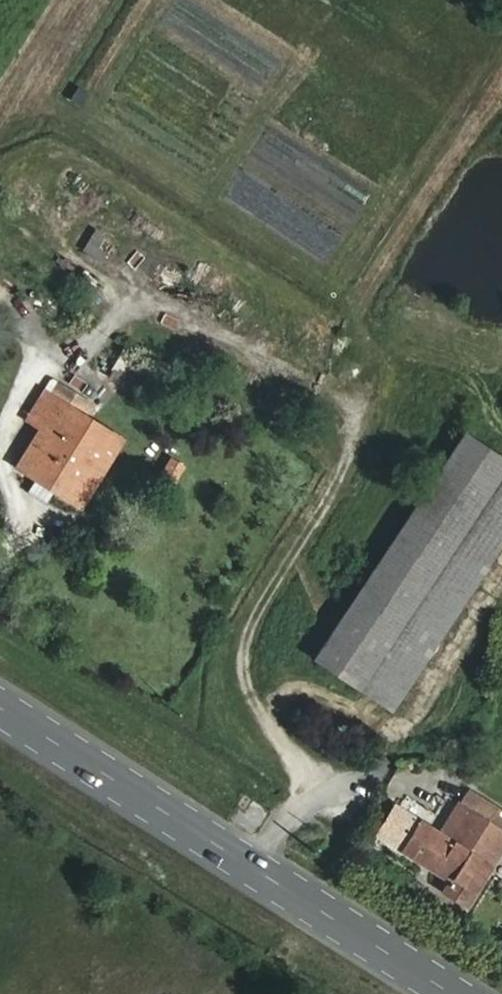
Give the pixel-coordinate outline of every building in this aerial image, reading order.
[(90,229),(80,254),(98,261),(108,235),(90,229)] [(120,359),(112,374),(131,385),(140,370),(120,359)] [(46,481),(74,434),(33,408),(43,388),(12,368),(0,387),(0,392),(11,399),(0,418),(0,452),(46,481)] [(74,434),(86,415),(43,388),(33,408),(74,434)] [(429,388),(300,594),(383,650),(501,459),(501,434),(429,388)] [(176,482),(183,465),(168,458),(160,475),(176,482)] [(291,610),(375,663),(383,650),(300,594),(291,610)] [(371,804),(405,826),(418,796),(384,779),(371,804)] [(485,805),(457,792),(419,847),(446,863),(485,805)] [(485,805),(446,863),(474,881),(501,822),(501,814),(485,805)] [(415,854),(440,872),(446,863),(419,847),(415,854)]
